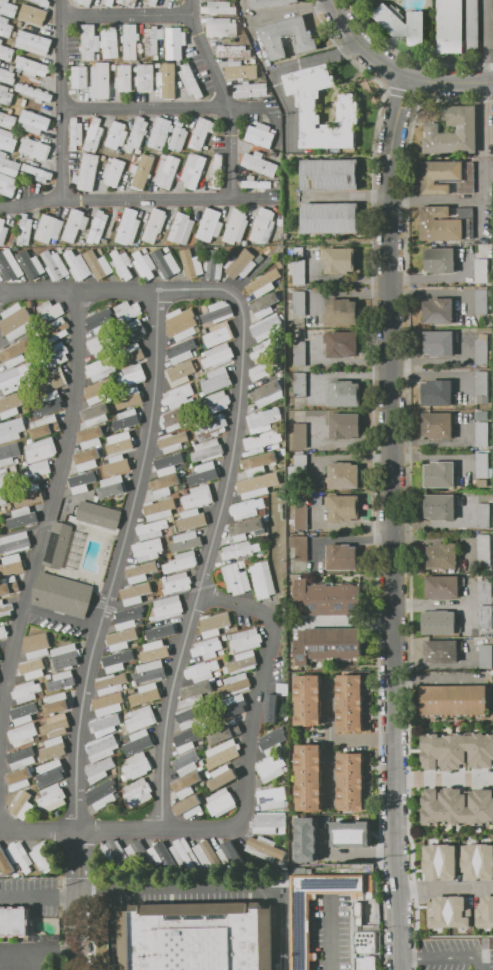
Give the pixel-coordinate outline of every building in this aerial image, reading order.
[(15,18),(0,13),(0,0),(10,0),(9,2),(19,6),(15,18)] [(144,4),(145,0),(159,0),(157,8),(144,4)] [(252,9),(292,4),(292,2),(300,1),(300,0),(251,0),(252,9)] [(438,52),(438,0),(463,0),(463,52),(438,52)] [(467,50),(467,0),(478,0),(479,50),(467,50)] [(201,13),(201,6),(208,6),(208,1),(231,1),(231,13),(201,13)] [(408,11),(424,11),(424,45),(408,45),(408,36),(393,36),(372,15),(384,2),(408,24),(408,11)] [(24,3),(49,11),(44,27),(19,19),(24,3)] [(259,26),(304,14),(311,33),(313,32),(320,48),(298,53),(295,44),(298,43),(295,33),(283,37),(289,56),(271,61),(265,41),(262,42),(259,26)] [(10,38),(0,34),(0,15),(11,19),(9,23),(15,25),(10,38)] [(207,17),(214,17),(214,18),(231,18),(231,22),(236,22),(236,36),(207,37),(207,17)] [(124,23),(136,23),(137,33),(139,33),(139,40),(137,40),(137,60),(124,60),(124,42),(122,42),(122,36),(124,36),(124,23)] [(82,24),(95,24),(95,36),(100,35),(100,51),(96,51),(96,60),(83,60),(82,24)] [(145,29),(152,29),(152,25),(157,25),(157,29),(164,29),(164,38),(158,39),(158,54),(145,54),(145,29)] [(101,27),(116,26),(119,57),(104,59),(103,47),(101,48),(101,41),(102,41),(101,27)] [(166,27),(186,26),(187,45),(182,45),(183,59),(167,59),(166,27)] [(20,29),(52,41),(47,57),(16,46),(18,41),(16,41),(20,29)] [(11,62),(0,58),(0,38),(4,39),(2,45),(15,49),(11,62)] [(217,57),(217,50),(218,50),(218,46),(246,45),(246,50),(252,50),(252,56),(217,57)] [(19,55),(51,66),(49,72),(47,72),(46,76),(17,66),(18,62),(16,61),(19,55)] [(226,66),(229,66),(229,60),(242,60),(242,66),(258,65),(258,78),(226,78),(226,66)] [(97,62),(110,62),(110,98),(92,98),(92,97),(90,97),(90,86),(92,86),(92,66),(97,66),(97,62)] [(181,65),(189,62),(204,95),(196,98),(194,94),(190,95),(179,71),(183,69),(181,65)] [(163,63),(175,63),(176,98),(163,98),(163,85),(157,85),(157,72),(163,72),(163,63)] [(301,149),(300,140),(301,140),(301,106),(296,106),(296,93),(288,95),(283,76),(329,63),(338,84),(322,89),(322,96),(317,98),(317,115),(322,115),(322,121),(320,121),(320,124),(317,124),(317,127),(322,127),(322,124),(330,124),(330,127),(340,127),(340,124),(338,124),(338,94),(357,94),(357,100),(360,100),(360,123),(356,123),(356,148),(313,148),(313,149),(301,149)] [(118,64),(132,64),(132,77),(133,77),(133,81),(132,81),(132,91),(119,91),(119,83),(117,83),(117,77),(119,77),(118,64)] [(138,64),(154,64),(153,91),(139,91),(139,86),(136,86),(136,76),(139,76),(138,64)] [(73,67),(87,66),(88,87),(73,88),(73,67)] [(14,84),(0,79),(0,68),(15,74),(14,77),(16,78),(14,84)] [(44,84),(32,80),(34,74),(46,78),(44,84)] [(18,82),(54,95),(51,102),(16,90),(18,82)] [(233,85),(268,83),(268,96),(234,98),(233,85)] [(11,106),(0,103),(0,84),(10,87),(9,91),(15,93),(11,106)] [(476,153),(424,153),(424,138),(425,137),(425,133),(427,133),(427,125),(439,124),(439,133),(457,133),(457,126),(448,126),(448,120),(442,120),(442,106),(476,106),(476,153)] [(25,109),(52,118),(48,131),(42,129),(40,135),(22,128),(24,123),(20,122),(25,109)] [(14,129),(0,124),(0,111),(18,117),(14,129)] [(95,116),(102,119),(99,126),(104,128),(96,150),(91,149),(90,151),(83,149),(95,116)] [(138,116),(145,118),(144,120),(149,122),(147,129),(148,130),(146,136),(144,136),(139,150),(134,148),(132,153),(125,150),(138,116)] [(158,116),(173,121),(172,125),(174,125),(172,133),(169,132),(169,134),(171,135),(168,142),(166,141),(163,151),(148,146),(158,116)] [(72,117),(78,117),(78,122),(83,122),(83,147),(78,147),(78,150),(72,150),(72,117)] [(200,117),(217,123),(213,133),(209,131),(201,151),(189,146),(200,117)] [(188,131),(181,152),(169,148),(179,119),(185,121),(182,129),(188,131)] [(115,120),(127,125),(125,130),(129,132),(123,146),(119,145),(117,150),(105,145),(115,120)] [(250,125),(256,127),(258,122),(271,126),(270,132),(276,134),(275,137),(280,139),(277,146),(272,144),(271,148),(245,139),(250,125)] [(14,152),(0,147),(0,128),(16,133),(14,139),(18,140),(14,152)] [(25,137),(52,146),(46,161),(20,152),(25,137)] [(17,177),(0,171),(0,150),(8,153),(7,158),(22,163),(17,177)] [(245,152),(254,155),(256,150),(264,153),(262,158),(279,165),(275,177),(241,165),(245,152)] [(85,152),(99,155),(92,191),(78,188),(79,184),(73,183),(75,174),(80,175),(85,152)] [(143,153),(155,157),(144,191),(132,186),(136,173),(130,171),(133,163),(139,165),(143,153)] [(190,153),(207,158),(203,170),(205,171),(204,175),(202,174),(196,190),(184,186),(186,181),(181,179),(190,153)] [(169,154),(181,158),(169,190),(158,186),(159,182),(154,180),(162,158),(167,160),(169,154)] [(215,154),(223,155),(221,188),(209,188),(211,164),(215,165),(215,154)] [(114,158),(126,162),(117,187),(105,182),(107,178),(103,176),(108,163),(112,164),(114,158)] [(301,159),(358,159),(358,189),(301,189),(301,159)] [(421,160),(474,160),(474,192),(457,192),(457,182),(463,182),(463,180),(436,180),(436,184),(451,184),(451,194),(421,194),(421,160)] [(24,162),(53,173),(51,180),(47,179),(46,183),(36,180),(37,175),(22,169),(24,162)] [(14,198),(0,193),(0,172),(17,179),(15,185),(18,186),(14,198)] [(241,180),(248,180),(248,175),(256,175),(256,180),(276,181),(276,185),(271,185),(271,188),(241,187),(241,180)] [(301,203),(358,203),(358,233),(301,233),(301,203)] [(473,207),(473,238),(462,238),(462,240),(421,240),(421,206),(450,206),(450,217),(436,217),(436,219),(460,219),(460,218),(456,218),(456,207),(473,207)] [(127,207),(139,211),(136,219),(141,220),(133,245),(128,243),(128,245),(115,241),(127,207)] [(154,207),(167,212),(155,244),(142,240),(154,207)] [(207,207),(222,213),(219,220),(225,223),(220,237),(214,235),(211,242),(196,237),(207,207)] [(261,207),(276,212),(273,220),(276,221),(270,237),(262,234),(259,242),(250,239),(261,207)] [(73,208),(85,213),(84,216),(89,218),(79,246),(62,239),(73,208)] [(235,208),(247,212),(246,215),(249,216),(248,220),(250,221),(242,242),(236,240),(235,245),(222,240),(235,208)] [(99,209),(104,211),(103,213),(109,215),(99,244),(94,242),(93,243),(88,241),(99,209)] [(178,211),(190,216),(189,218),(195,221),(186,245),(168,238),(178,211)] [(22,213),(29,214),(28,218),(33,219),(29,246),(18,244),(22,213)] [(44,214),(65,222),(58,238),(52,235),(49,243),(35,237),(44,214)] [(3,246),(0,245),(0,217),(6,219),(3,226),(9,228),(3,246)] [(150,253),(159,247),(164,256),(170,252),(181,270),(167,279),(150,253)] [(294,256),(294,247),(305,247),(305,256),(294,256)] [(199,255),(192,257),(190,248),(180,250),(187,278),(204,274),(199,255)] [(225,270),(226,269),(224,267),(235,255),(237,257),(245,248),(255,257),(251,262),(255,266),(244,278),(240,274),(235,280),(225,270)] [(325,248),(355,248),(355,271),(349,271),(349,274),(325,274),(325,248)] [(425,248),(458,248),(458,258),(456,258),(456,272),(425,272),(425,248)] [(63,253),(71,249),(76,256),(80,253),(92,273),(80,281),(78,279),(76,280),(69,270),(72,268),(63,253)] [(84,254),(93,249),(98,259),(105,255),(114,271),(98,280),(84,254)] [(111,253),(118,249),(119,253),(124,250),(131,263),(127,266),(133,277),(127,281),(124,276),(121,278),(112,262),(115,260),(111,253)] [(133,253),(140,249),(143,256),(148,253),(156,267),(151,270),(155,275),(148,279),(146,276),(143,278),(133,262),(136,260),(133,253)] [(209,249),(219,250),(218,255),(222,255),(220,279),(207,277),(208,271),(204,271),(206,255),(209,256),(209,249)] [(6,279),(0,268),(0,256),(0,252),(3,250),(10,263),(16,260),(24,274),(19,277),(20,279),(15,282),(11,276),(6,279)] [(17,256),(27,250),(35,265),(40,263),(45,271),(31,279),(17,256)] [(44,258),(51,253),(54,257),(59,254),(70,273),(57,281),(57,279),(53,281),(45,268),(49,266),(44,258)] [(474,258),(487,258),(487,283),(475,283),(474,258)] [(292,259),(306,259),(306,284),(293,284),(292,259)] [(247,283),(270,269),(276,279),(266,285),(270,290),(250,302),(244,291),(250,287),(247,283)] [(475,289),(487,289),(487,314),(475,314),(475,289)] [(293,290),(305,290),(305,314),(293,314),(293,290)] [(249,304),(275,291),(280,300),(271,305),(274,312),(258,320),(249,304)] [(327,299),(350,299),(350,301),(357,301),(357,324),(327,324),(327,299)] [(423,301),(430,301),(430,299),(454,299),(454,323),(423,323),(423,301)] [(36,315),(39,313),(36,308),(50,300),(53,305),(59,302),(60,301),(64,307),(63,308),(65,312),(43,326),(36,315)] [(114,308),(127,300),(130,306),(138,302),(144,312),(122,324),(114,308)] [(200,315),(207,312),(205,306),(223,300),(230,304),(234,316),(215,322),(214,320),(203,323),(200,315)] [(10,343),(0,326),(0,322),(5,319),(1,313),(20,302),(23,308),(25,306),(33,320),(27,324),(31,330),(10,343)] [(85,319),(106,308),(116,326),(97,335),(94,329),(89,332),(86,325),(87,324),(85,319)] [(165,319),(190,309),(197,325),(193,326),(194,328),(198,326),(200,331),(176,341),(174,335),(171,336),(167,329),(169,328),(165,319)] [(250,326),(278,312),(279,315),(282,314),(284,318),(281,319),(284,324),(273,329),(275,334),(258,343),(250,326)] [(39,331),(62,316),(65,321),(66,321),(69,326),(66,329),(69,334),(48,347),(39,331)] [(117,330),(138,318),(146,332),(124,344),(117,330)] [(203,336),(211,332),(210,328),(227,321),(234,337),(208,348),(203,336)] [(87,342),(110,330),(118,347),(96,358),(87,342)] [(327,331),(358,331),(358,353),(352,353),(352,357),(327,357),(327,331)] [(423,331),(458,331),(458,342),(453,342),(453,354),(423,354),(423,331)] [(475,340),(480,340),(480,334),(488,334),(488,365),(475,365),(475,340)] [(165,348),(192,336),(197,347),(190,350),(191,352),(195,351),(197,355),(173,366),(170,359),(166,361),(166,356),(169,355),(165,348)] [(253,347),(274,337),(280,348),(254,360),(251,353),(255,351),(253,347)] [(3,363),(0,356),(0,353),(27,339),(31,348),(23,352),(27,359),(9,369),(5,362),(3,363)] [(38,355),(62,341),(65,347),(66,346),(69,352),(65,354),(68,359),(47,371),(38,355)] [(117,350),(138,341),(145,357),(124,366),(117,350)] [(293,341),(306,341),(306,366),(293,366),(293,341)] [(201,353),(228,342),(230,347),(231,347),(235,356),(232,357),(233,360),(213,368),(211,365),(205,368),(201,359),(203,358),(201,353)] [(87,365),(109,356),(115,373),(93,382),(91,376),(88,377),(85,371),(88,370),(87,365)] [(250,369),(274,358),(279,370),(253,381),(250,374),(250,369)] [(165,371),(191,359),(196,371),(170,383),(165,371)] [(3,388),(0,389),(0,376),(7,373),(6,371),(32,360),(37,371),(28,374),(29,377),(21,380),(24,386),(6,394),(3,388)] [(123,369),(140,363),(146,380),(130,386),(123,369)] [(60,366),(68,382),(46,393),(38,377),(60,366)] [(201,383),(209,379),(207,373),(225,366),(232,384),(227,386),(227,387),(224,388),(224,387),(212,392),(212,393),(208,394),(208,393),(205,394),(201,383)] [(475,371),(487,371),(487,396),(489,396),(489,402),(477,403),(477,396),(475,396),(475,371)] [(294,373),(306,373),(306,397),(294,397),(294,373)] [(189,380),(187,375),(169,382),(171,387),(189,380)] [(250,393),(279,379),(284,388),(282,389),(283,397),(259,408),(256,401),(254,402),(250,393)] [(330,380),(353,380),(353,382),(360,382),(360,406),(330,406),(330,380)] [(422,382),(428,382),(428,380),(452,380),(452,405),(422,405),(422,382)] [(83,392),(86,391),(85,387),(101,381),(102,385),(111,382),(116,395),(88,406),(83,392)] [(163,394),(189,383),(194,393),(186,396),(187,399),(195,396),(196,400),(170,410),(168,404),(164,405),(162,399),(165,398),(163,394)] [(116,400),(125,396),(123,391),(137,386),(143,401),(119,409),(116,400)] [(206,397),(224,390),(226,395),(228,394),(231,402),(227,403),(229,407),(209,415),(204,403),(208,402),(206,397)] [(4,421),(0,411),(0,399),(20,391),(25,403),(19,406),(22,413),(4,421)] [(31,401),(55,391),(58,397),(63,394),(66,400),(64,405),(53,412),(53,411),(46,414),(45,413),(40,415),(39,412),(36,413),(31,401)] [(80,411),(106,401),(112,419),(88,428),(86,422),(84,422),(80,411)] [(161,416),(191,403),(198,420),(168,433),(166,428),(163,429),(160,423),(161,416)] [(246,416),(279,407),(283,420),(271,423),(272,429),(251,435),(246,416)] [(119,414),(135,408),(140,423),(124,429),(119,414)] [(474,409),(488,409),(488,420),(475,420),(474,409)] [(422,412),(452,412),(452,436),(422,436),(422,412)] [(200,421),(222,413),(225,419),(226,419),(228,425),(224,426),(225,431),(218,434),(219,435),(214,436),(214,435),(207,438),(200,421)] [(330,414),(359,413),(359,438),(330,438),(330,414)] [(30,429),(33,428),(31,422),(55,414),(61,430),(33,440),(30,429)] [(21,439),(0,445),(0,423),(25,416),(27,423),(24,424),(26,430),(19,432),(21,439)] [(476,422),(488,422),(488,447),(476,447),(476,422)] [(295,423),(307,423),(307,448),(295,448),(295,423)] [(77,433),(96,427),(99,437),(80,443),(77,433)] [(108,436),(132,429),(134,435),(136,434),(138,442),(135,443),(136,447),(113,454),(108,436)] [(244,439),(278,429),(282,441),(263,446),(264,451),(250,455),(249,451),(247,451),(244,439)] [(158,440),(160,439),(159,438),(172,433),(173,435),(186,431),(191,445),(164,454),(162,448),(160,448),(158,440)] [(25,446),(52,437),(57,454),(30,463),(25,446)] [(188,448),(217,438),(219,444),(221,443),(224,452),(222,453),(223,456),(203,463),(202,460),(193,463),(194,466),(190,467),(188,462),(192,461),(188,448)] [(19,462),(0,466),(0,447),(17,442),(21,455),(18,456),(19,462)] [(73,455),(97,447),(100,457),(96,459),(98,466),(79,472),(73,455)] [(154,459),(182,451),(185,463),(184,463),(186,469),(157,477),(155,472),(152,465),(155,464),(154,459)] [(242,460),(275,451),(277,462),(264,465),(266,472),(248,477),(246,470),(245,471),(242,460)] [(102,465),(111,463),(109,456),(122,452),(123,456),(126,455),(127,457),(130,456),(133,466),(130,467),(130,469),(107,476),(107,474),(105,474),(102,465)] [(476,453),(489,453),(489,477),(476,477),(476,453)] [(294,454),(307,454),(307,477),(294,477),(294,454)] [(26,466),(47,460),(50,472),(49,472),(50,477),(36,481),(35,476),(29,478),(26,466)] [(187,476),(198,472),(196,466),(213,460),(216,468),(218,467),(221,476),(191,486),(187,476)] [(424,464),(431,464),(431,461),(454,461),(454,475),(458,475),(458,487),(424,487),(424,464)] [(328,462),(352,462),(352,465),(359,465),(359,487),(329,488),(328,462)] [(11,485),(0,488),(0,470),(7,468),(11,485)] [(236,481),(276,470),(280,483),(240,494),(236,481)] [(67,479),(70,478),(70,475),(83,472),(83,475),(96,472),(98,481),(91,482),(93,489),(72,494),(70,487),(69,488),(67,479)] [(149,482),(177,472),(181,483),(169,487),(171,493),(155,499),(149,482)] [(98,488),(104,487),(102,479),(121,474),(125,491),(100,497),(98,488)] [(476,479),(488,479),(488,487),(476,487),(476,479)] [(44,500),(16,508),(13,496),(27,493),(25,487),(39,483),(44,500)] [(182,497),(191,494),(190,489),(208,484),(213,503),(185,510),(182,497)] [(8,503),(0,505),(0,492),(5,491),(8,503)] [(424,494),(455,494),(455,518),(425,518),(424,494)] [(62,501),(63,497),(71,495),(69,503),(64,502),(62,501)] [(329,495),(358,495),(358,518),(352,518),(352,521),(329,521),(329,495)] [(236,520),(234,514),(232,515),(232,513),(231,513),(230,509),(231,509),(230,507),(232,506),(232,504),(253,498),(254,500),(263,497),(265,507),(257,509),(258,514),(236,520)] [(143,506),(145,506),(144,504),(152,501),(153,503),(174,498),(177,508),(171,509),(172,514),(147,521),(143,506)] [(82,500),(121,511),(116,530),(76,519),(82,500)] [(478,503),(487,503),(490,503),(490,528),(478,528),(478,503)] [(294,505),(308,505),(308,529),(295,529),(294,505)] [(6,519),(14,517),(12,510),(30,506),(31,512),(35,511),(38,521),(9,529),(6,519)] [(176,519),(182,517),(180,513),(198,508),(199,513),(204,511),(208,524),(179,531),(176,519)] [(229,526),(261,517),(264,528),(246,533),(247,539),(234,542),(233,536),(232,537),(229,526)] [(136,527),(167,519),(169,527),(161,529),(163,535),(141,540),(139,534),(138,535),(136,527)] [(54,521),(72,526),(60,568),(42,563),(54,521)] [(1,553),(0,550),(0,538),(28,530),(32,545),(29,546),(29,549),(6,555),(6,552),(1,553)] [(169,544),(175,542),(173,536),(196,530),(197,537),(200,536),(203,544),(172,552),(169,544)] [(478,534),(491,534),(491,559),(478,559),(478,534)] [(308,561),(296,561),(296,546),(290,546),(290,536),(308,536),(308,561)] [(132,545),(160,538),(163,550),(158,551),(160,557),(139,562),(137,557),(135,558),(132,545)] [(223,560),(221,552),(224,552),(222,547),(250,540),(251,545),(259,542),(261,550),(223,560)] [(427,546),(434,546),(434,543),(457,543),(457,568),(427,568),(427,546)] [(327,544),(350,544),(350,546),(357,546),(358,570),(327,570),(327,544)] [(163,565),(170,563),(169,561),(177,559),(176,555),(194,550),(197,565),(165,574),(163,565)] [(25,570),(0,577),(0,565),(4,564),(2,557),(20,553),(25,570)] [(125,569),(156,561),(157,563),(159,562),(160,567),(158,567),(158,570),(145,573),(147,580),(131,584),(129,578),(127,578),(125,569)] [(268,561),(276,593),(270,594),(270,597),(257,600),(250,566),(256,565),(255,564),(268,561)] [(222,567),(238,563),(241,572),(246,571),(252,591),(235,596),(233,591),(229,592),(222,567)] [(41,571),(93,586),(84,618),(31,604),(41,571)] [(167,577),(187,571),(188,576),(190,576),(192,583),(190,583),(191,588),(165,595),(163,588),(166,587),(165,583),(168,582),(167,577)] [(19,591),(0,597),(0,584),(2,584),(1,578),(15,575),(16,574),(20,590),(19,590),(19,591)] [(426,576),(459,576),(459,597),(452,597),(452,599),(432,599),(432,597),(426,597),(426,576)] [(296,578),(308,578),(308,586),(312,586),(312,585),(362,585),(362,615),(308,615),(308,614),(296,614),(296,578)] [(479,604),(479,580),(492,580),(492,604),(479,604)] [(121,589),(149,581),(152,593),(141,596),(142,601),(125,606),(121,589)] [(154,601),(178,594),(182,611),(181,611),(181,614),(157,620),(153,607),(156,607),(154,601)] [(16,613),(0,617),(0,599),(4,598),(5,603),(14,601),(16,613)] [(111,612),(140,605),(143,617),(141,618),(142,623),(115,630),(111,612)] [(479,605),(492,605),(492,628),(479,628),(479,605)] [(422,612),(428,612),(428,610),(449,610),(449,612),(456,612),(456,624),(462,624),(462,633),(456,633),(456,634),(422,634),(422,612)] [(197,622),(229,613),(230,618),(231,618),(233,625),(219,629),(220,634),(205,638),(203,633),(199,634),(197,627),(199,626),(197,622)] [(147,630),(176,622),(178,629),(175,630),(176,634),(152,640),(151,636),(148,637),(147,630)] [(8,636),(0,638),(0,627),(5,626),(8,636)] [(107,635),(138,627),(141,637),(129,640),(130,646),(131,647),(111,652),(107,635)] [(232,634),(257,627),(259,634),(261,633),(263,641),(261,642),(262,646),(237,652),(236,648),(232,649),(230,641),(233,640),(232,634)] [(306,628),(362,628),(362,660),(325,660),(325,665),(316,665),(316,660),(308,660),(308,665),(296,665),(296,659),(294,659),(294,639),(300,639),(300,629),(306,629),(306,628)] [(23,638),(46,632),(50,647),(48,648),(50,655),(28,660),(23,638)] [(194,644),(218,636),(219,640),(221,640),(223,648),(215,650),(217,656),(204,660),(202,654),(193,657),(191,649),(195,648),(194,644)] [(140,652),(152,648),(150,643),(163,639),(165,645),(172,643),(174,650),(168,652),(169,655),(151,660),(150,657),(142,659),(140,652)] [(424,640),(458,640),(458,641),(463,641),(463,650),(458,650),(458,663),(424,663),(424,640)] [(51,650),(76,643),(78,649),(76,649),(80,663),(57,670),(51,650)] [(479,644),(492,644),(492,668),(479,668),(479,644)] [(102,657),(132,649),(135,660),(124,663),(125,669),(108,674),(106,668),(105,668),(102,657)] [(227,663),(236,661),(235,655),(254,650),(258,664),(255,665),(256,667),(233,674),(233,672),(230,673),(227,663)] [(17,666),(45,658),(47,666),(44,667),(46,675),(22,682),(17,666)] [(184,670),(189,669),(188,667),(217,658),(222,674),(195,683),(193,678),(187,679),(184,670)] [(132,675),(139,673),(138,668),(138,666),(161,659),(166,675),(135,684),(132,675)] [(46,682),(54,680),(52,675),(73,669),(74,675),(73,676),(76,684),(49,692),(46,682)] [(247,672),(252,686),(226,695),(223,686),(232,684),(230,678),(247,672)] [(95,682),(97,681),(96,679),(115,674),(115,676),(125,673),(128,681),(122,683),(122,685),(123,689),(100,696),(98,690),(97,690),(95,682)] [(339,674),(364,674),(364,733),(339,733),(339,727),(337,727),(337,708),(339,708),(339,698),(337,698),(337,680),(339,680),(339,674)] [(321,675),(321,726),(294,726),(295,715),(297,715),(297,702),(296,702),(296,683),(297,683),(297,675),(321,675)] [(179,690),(214,679),(216,688),(204,692),(207,700),(188,706),(186,698),(182,699),(179,690)] [(12,692),(17,690),(16,686),(33,680),(35,684),(40,682),(42,690),(36,692),(38,698),(19,704),(17,698),(14,699),(12,692)] [(129,696),(141,693),(139,687),(156,681),(161,697),(132,706),(129,696)] [(277,682),(289,683),(288,694),(277,693),(277,682)] [(422,686),(489,686),(489,715),(422,715),(422,686)] [(44,705),(49,704),(47,698),(66,691),(71,707),(47,715),(44,705)] [(267,693),(277,694),(276,722),(266,722),(267,693)] [(91,706),(95,705),(93,701),(112,695),(113,699),(121,696),(123,702),(111,706),(113,712),(98,717),(96,711),(93,712),(91,706)] [(217,709),(223,707),(221,701),(234,696),(236,702),(245,699),(247,706),(244,707),(245,711),(221,720),(217,709)] [(10,710),(36,701),(40,711),(32,714),(34,720),(16,726),(10,710)] [(175,716),(204,704),(210,719),(182,731),(175,716)] [(126,720),(134,717),(132,712),(151,705),(157,722),(130,732),(126,720)] [(40,727),(48,724),(46,718),(65,712),(70,726),(65,728),(67,732),(50,738),(48,734),(43,736),(40,727)] [(89,723),(119,713),(122,724),(113,727),(115,732),(97,737),(95,732),(93,733),(89,723)] [(212,744),(209,735),(222,730),(219,724),(235,718),(237,724),(238,723),(242,733),(212,744)] [(9,731),(34,722),(38,734),(33,736),(35,741),(16,748),(14,743),(12,743),(8,733),(9,732),(9,731)] [(174,737),(200,725),(207,740),(179,754),(176,749),(174,749),(172,747),(172,743),(176,741),(174,737)] [(258,739),(283,726),(289,737),(264,750),(258,739)] [(123,745),(132,741),(130,735),(146,729),(149,734),(150,734),(154,744),(127,756),(123,745)] [(492,759),(492,767),(469,767),(469,751),(467,751),(467,766),(461,766),(461,768),(454,768),(454,770),(444,770),(444,768),(439,768),(439,761),(437,761),(437,768),(422,768),(422,752),(425,752),(425,748),(422,748),(422,735),(428,735),(428,733),(439,733),(439,736),(443,736),(443,735),(473,734),(473,732),(484,732),(484,734),(492,734),(492,759)] [(86,744),(113,733),(114,735),(115,734),(120,746),(113,749),(114,753),(92,762),(89,756),(91,756),(86,744)] [(39,750),(47,747),(45,741),(61,735),(67,752),(43,761),(39,750)] [(207,758),(213,755),(210,749),(232,739),(239,753),(211,766),(207,758)] [(322,744),(323,811),(298,812),(298,803),(297,803),(297,784),(298,784),(298,770),(296,770),(296,753),(297,753),(297,744),(322,744)] [(6,754),(32,745),(35,754),(33,755),(35,762),(28,764),(26,757),(9,763),(6,754)] [(173,761),(197,749),(201,757),(194,761),(197,767),(181,776),(173,761)] [(123,768),(129,765),(126,759),(143,751),(146,757),(147,757),(153,768),(146,771),(146,772),(138,776),(137,775),(127,780),(128,783),(123,785),(121,782),(124,781),(121,775),(125,773),(123,768)] [(255,766),(280,753),(286,764),(282,767),(285,773),(265,784),(255,766)] [(340,754),(365,754),(365,810),(340,810),(340,804),(339,804),(339,786),(340,786),(340,777),(338,777),(338,759),(340,759),(340,754)] [(86,768),(113,755),(117,765),(107,770),(110,776),(91,785),(88,778),(90,777),(86,768)] [(36,776),(41,774),(38,768),(60,758),(68,776),(42,788),(36,776)] [(208,782),(215,778),(212,772),(227,763),(231,769),(232,768),(237,777),(213,791),(208,782)] [(6,775),(29,766),(33,776),(28,778),(30,785),(13,792),(6,775)] [(170,784),(197,770),(202,780),(191,785),(192,787),(192,788),(194,793),(180,800),(176,793),(175,793),(170,784)] [(86,793),(112,778),(116,783),(114,785),(117,790),(113,792),(117,799),(97,811),(93,804),(90,806),(86,800),(89,799),(86,793)] [(122,788),(144,778),(147,783),(148,782),(152,791),(151,792),(153,797),(130,808),(128,803),(129,802),(122,788)] [(37,800),(49,794),(46,789),(58,783),(61,788),(62,787),(67,796),(64,798),(67,803),(47,812),(45,807),(41,809),(37,800)] [(257,790),(286,786),(288,799),(285,800),(286,807),(262,811),(261,803),(259,804),(257,790)] [(206,804),(209,803),(206,798),(227,787),(236,804),(235,804),(236,807),(217,817),(216,814),(213,816),(206,804)] [(492,790),(484,790),(484,789),(474,789),(474,794),(469,794),(469,806),(467,806),(467,791),(461,791),(461,789),(454,789),(454,787),(444,787),(444,792),(440,792),(440,799),(438,799),(438,788),(426,788),(426,790),(426,795),(422,795),(422,806),(425,806),(425,810),(422,810),(422,822),(429,822),(429,824),(439,824),(439,821),(444,821),(444,823),(452,823),(452,825),(473,825),(484,825),(484,823),(492,822),(492,798),(492,790)] [(173,806),(197,793),(202,802),(199,804),(202,810),(186,819),(182,813),(178,815),(173,806)] [(256,814),(279,814),(279,828),(277,828),(277,833),(254,833),(254,827),(251,827),(251,821),(256,821),(256,814)] [(295,816),(296,860),(316,860),(315,816),(295,816)] [(329,821),(330,847),(371,846),(370,821),(329,821)] [(169,848),(175,845),(173,842),(184,835),(204,869),(179,864),(169,848)] [(250,836),(258,839),(259,835),(276,842),(275,846),(289,851),(283,867),(273,867),(274,861),(245,850),(250,836)] [(146,845),(151,842),(150,841),(156,837),(157,839),(161,837),(176,863),(161,871),(146,845)] [(101,847),(118,838),(124,848),(131,844),(136,854),(129,858),(132,863),(115,872),(101,847)] [(192,847),(207,838),(222,865),(214,870),(211,865),(205,869),(192,847)] [(429,839),(464,838),(464,848),(467,848),(467,861),(430,861),(429,839)] [(125,846),(131,858),(145,850),(139,839),(125,846)] [(217,851),(222,848),(220,845),(230,839),(245,864),(225,864),(217,851)] [(29,853),(34,850),(32,848),(43,840),(60,865),(46,874),(43,869),(41,870),(29,853)] [(5,849),(9,846),(9,845),(14,841),(16,843),(20,841),(34,862),(29,866),(32,871),(27,874),(18,861),(14,864),(5,849)] [(6,875),(0,865),(0,849),(3,847),(16,869),(6,875)] [(484,859),(492,859),(492,886),(484,886),(484,859)] [(311,961),(311,969),(292,969),(291,877),(365,877),(365,897),(371,897),(371,899),(351,899),(351,894),(311,894),(311,952),(317,952),(317,961),(311,961)] [(448,889),(466,889),(466,905),(448,906),(448,889)] [(480,907),(476,907),(476,927),(492,927),(492,895),(480,895),(480,907)] [(427,901),(447,901),(447,908),(451,908),(452,923),(449,923),(449,934),(427,934),(427,901)] [(275,907),(275,969),(120,969),(120,907),(143,907),(143,904),(263,904),(263,907),(275,907)] [(31,936),(0,937),(0,905),(30,905),(31,936)] [(355,932),(355,952),(375,952),(374,932),(355,932)] [(376,956),(376,969),(356,969),(356,958),(365,957),(365,956),(376,956)]
